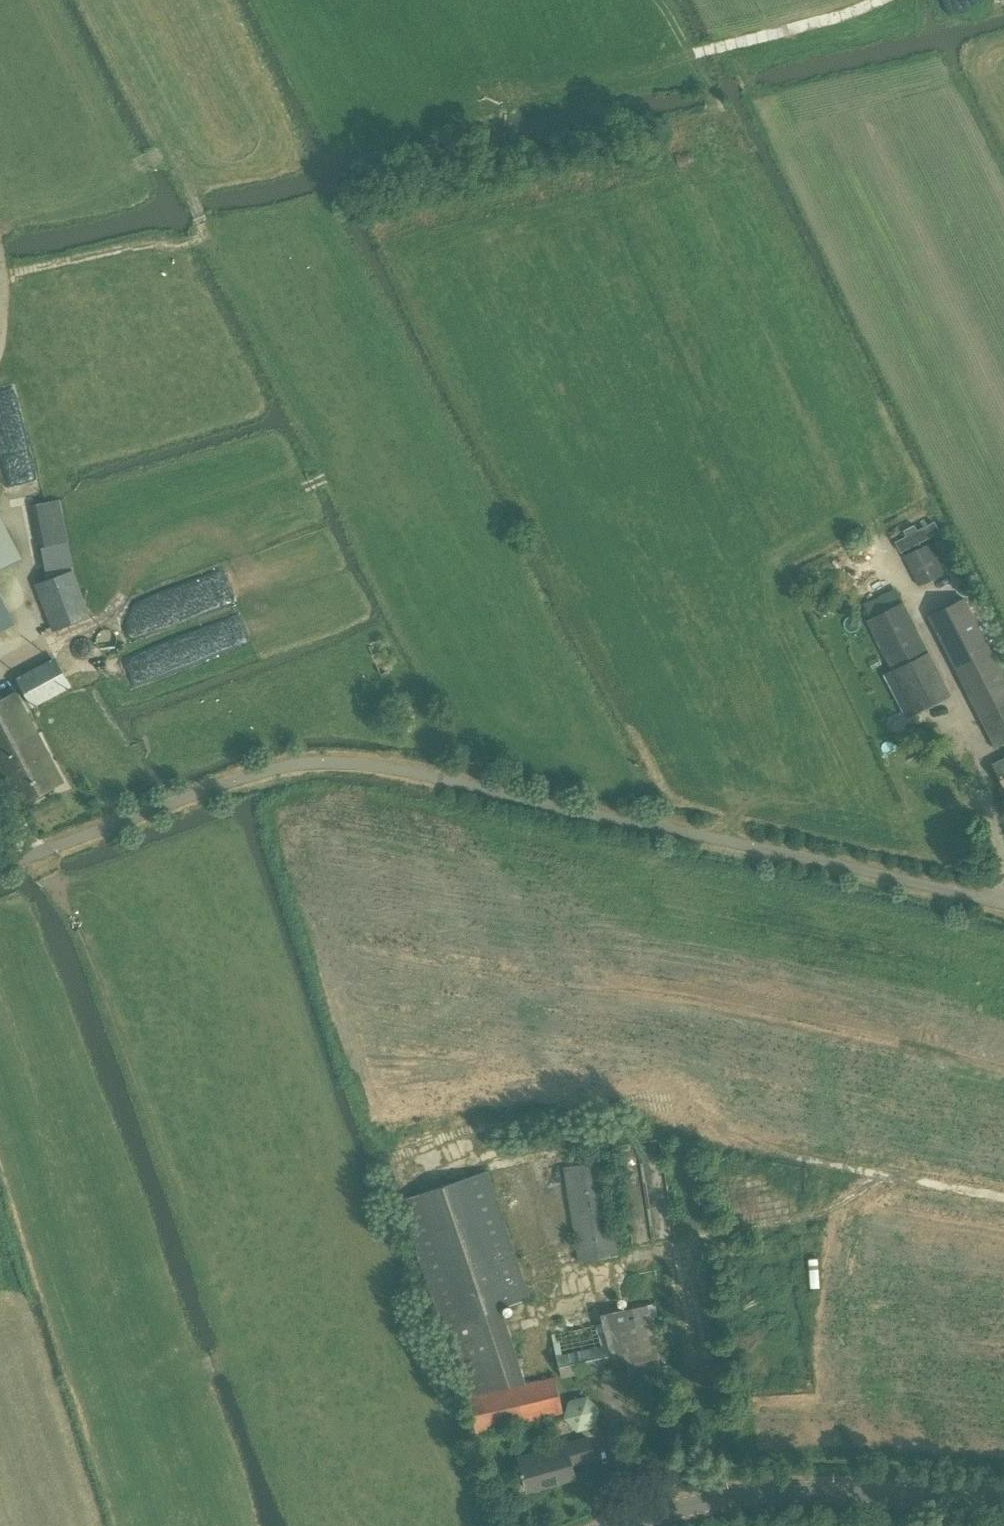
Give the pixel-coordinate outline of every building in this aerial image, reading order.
[(46,580),(37,584),(55,631),(91,617),(73,570),(68,543),(39,549),(46,580)] [(919,585),(945,572),(930,543),(904,556),(919,585)] [(0,594),(0,632),(15,624),(0,594)] [(965,598),(929,616),(995,745),(1003,741),(1003,675),(965,598)] [(916,713),(952,694),(903,602),(868,620),(916,713)] [(62,781),(17,691),(0,700),(0,769),(18,803),(62,781)] [(994,764),(1003,784),(1003,759),(994,764)] [(578,1263),(618,1256),(603,1160),(563,1167),(578,1263)] [(563,1413),(555,1376),(526,1383),(502,1308),(530,1299),(487,1172),(400,1200),(468,1397),(476,1434),(563,1413)] [(603,1324),(552,1335),(561,1377),(612,1366),(612,1367),(628,1364),(633,1394),(664,1389),(658,1358),(664,1357),(652,1304),(600,1314),(603,1324)] [(589,1394),(571,1399),(567,1417),(580,1430),(598,1425),(603,1407),(589,1394)] [(588,1437),(517,1456),(528,1490),(575,1478),(571,1465),(594,1459),(588,1437)]
